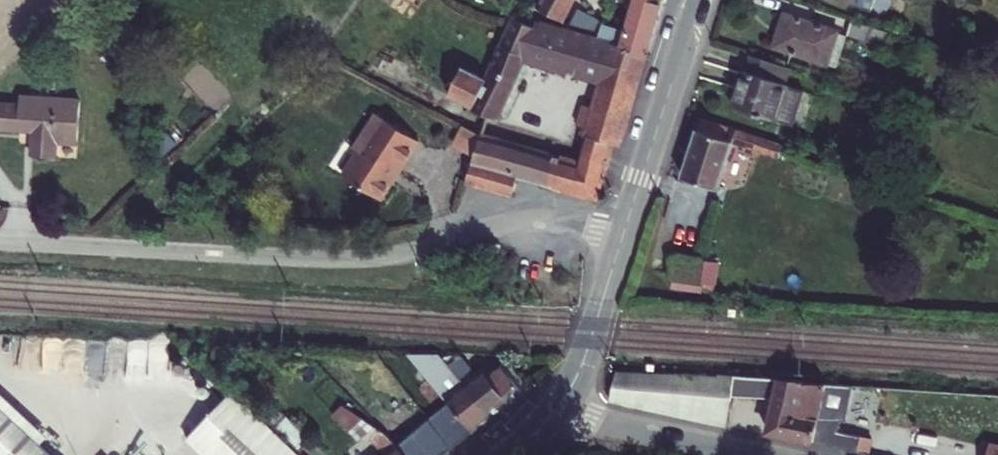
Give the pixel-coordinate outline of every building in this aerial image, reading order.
[(573,25),(588,0),(547,0),(542,8),(563,17),(562,22),(573,25)] [(626,42),(625,47),(651,55),(667,0),(639,0),(630,30),(609,23),(605,35),(626,42)] [(840,66),(851,32),(788,12),(777,46),(840,66)] [(500,116),(538,33),(540,28),(518,18),(490,79),(461,65),(449,91),(473,102),(473,104),(500,116)] [(591,127),(589,133),(618,145),(624,146),(651,55),(625,47),(604,40),(544,22),(540,28),(538,33),(544,46),(567,53),(611,68),(601,98),(594,96),(586,121),(588,122),(587,126),(591,127)] [(888,44),(891,36),(854,24),(851,32),(888,44)] [(625,47),(626,42),(605,35),(604,40),(625,47)] [(567,53),(544,46),(538,63),(561,70),(567,53)] [(755,56),(750,70),(739,104),(798,122),(808,88),(788,82),(792,68),(755,56)] [(20,99),(19,108),(0,106),(0,133),(32,135),(30,160),(56,163),(57,145),(78,146),(81,104),(20,99)] [(423,140),(379,109),(355,145),(359,147),(343,170),(385,197),(423,140)] [(696,149),(733,162),(740,141),(807,163),(810,151),(705,118),(696,149)] [(461,143),(482,151),(490,128),(469,119),(461,143)] [(521,173),(598,199),(609,169),(581,160),(490,128),(482,151),(472,178),(515,192),(521,173)] [(618,145),(589,133),(581,160),(609,169),(618,145)] [(733,162),(696,149),(687,176),(725,188),(733,162)] [(707,288),(708,252),(674,250),(672,286),(707,288)] [(443,359),(449,368),(457,361),(451,353),(443,359)] [(448,406),(472,436),(491,421),(449,368),(443,359),(442,358),(423,374),(448,406)] [(459,359),(457,361),(449,368),(491,421),(525,394),(502,367),(494,373),(488,366),(474,377),(459,359)] [(507,362),(502,367),(525,394),(530,390),(507,362)] [(733,390),(735,370),(720,369),(720,372),(618,366),(612,395),(729,419),(733,390)] [(735,370),(733,390),(776,393),(769,426),(792,430),(791,433),(859,447),(862,436),(863,432),(839,426),(841,416),(851,418),(857,380),(806,377),(806,375),(735,370)] [(268,425),(258,415),(233,391),(186,440),(203,454),(300,454),(298,453),(268,425)] [(396,448),(349,400),(339,410),(363,436),(367,433),(386,452),(382,454),(403,454),(396,448)] [(407,400),(381,423),(393,436),(419,413),(407,400)] [(258,415),(268,425),(298,453),(310,441),(271,401),(258,415)] [(403,454),(448,454),(472,436),(448,406),(396,448),(403,454)] [(0,413),(0,454),(46,454),(0,413)] [(363,436),(382,454),(386,452),(367,433),(363,436)] [(872,439),(862,436),(859,447),(870,449),(872,439)] [(987,454),(997,454),(997,439),(991,438),(987,454)]
